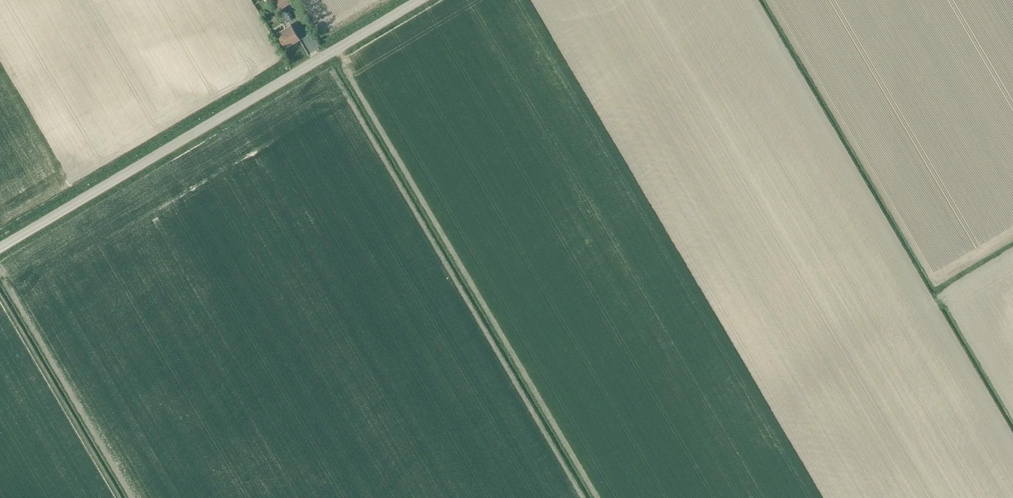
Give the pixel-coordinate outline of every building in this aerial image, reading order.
[(290,0),(275,0),(280,8),(291,1),(290,0)] [(300,38),(291,23),(276,32),(285,47),(300,38)]
